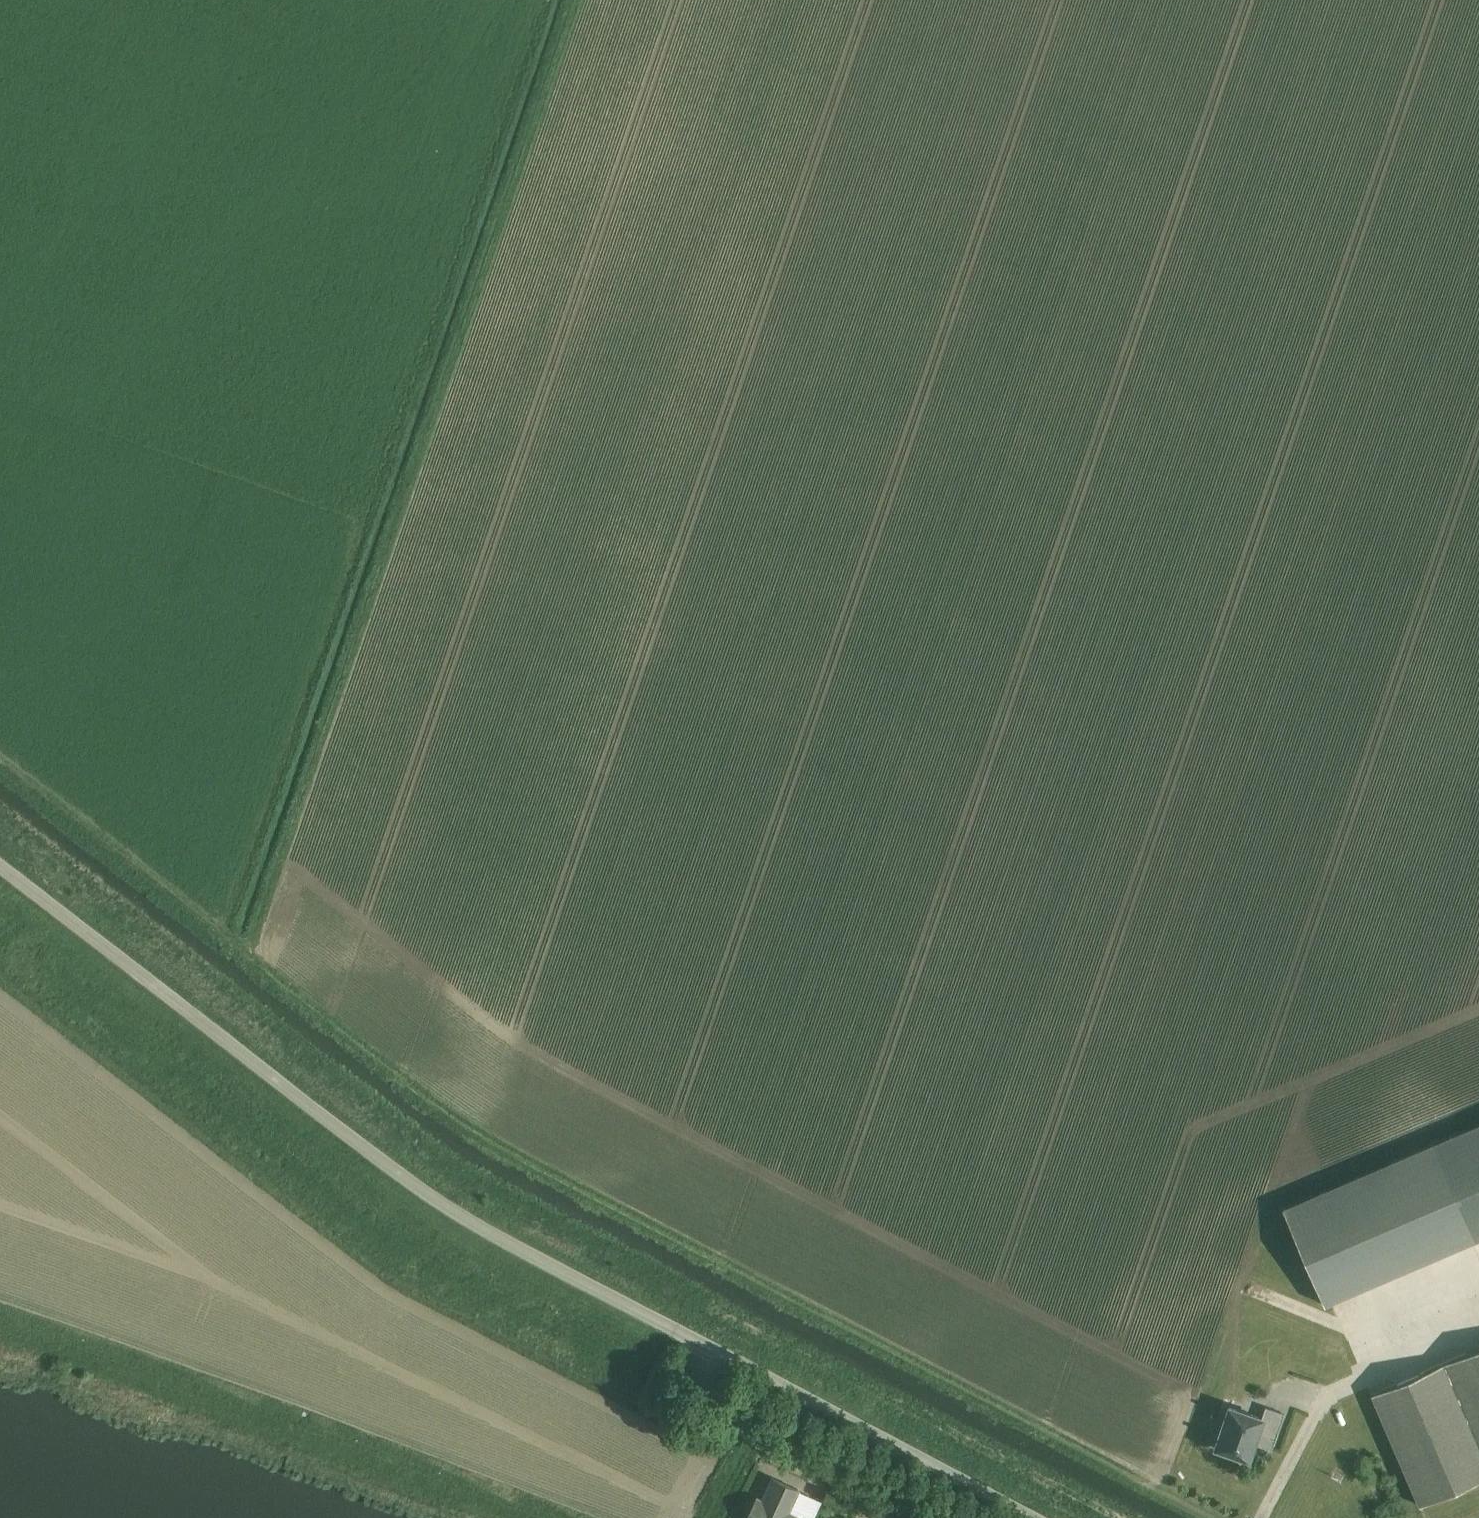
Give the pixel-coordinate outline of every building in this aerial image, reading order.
[(1473,1241),(1478,1238),(1478,1128),(1433,1147),(1473,1241)] [(1473,1241),(1433,1147),(1283,1211),(1323,1305),(1473,1241)] [(1478,1480),(1478,1347),(1371,1394),(1419,1506),(1478,1480)] [(1228,1407),(1214,1448),(1248,1459),(1257,1434),(1274,1440),(1283,1414),(1265,1407),(1261,1418),(1228,1407)] [(757,1497),(747,1517),(795,1517),(796,1516),(787,1511),(797,1490),(772,1478),(762,1500),(757,1497)] [(846,1503),(816,1489),(805,1513),(817,1517),(839,1517),(846,1503)]
